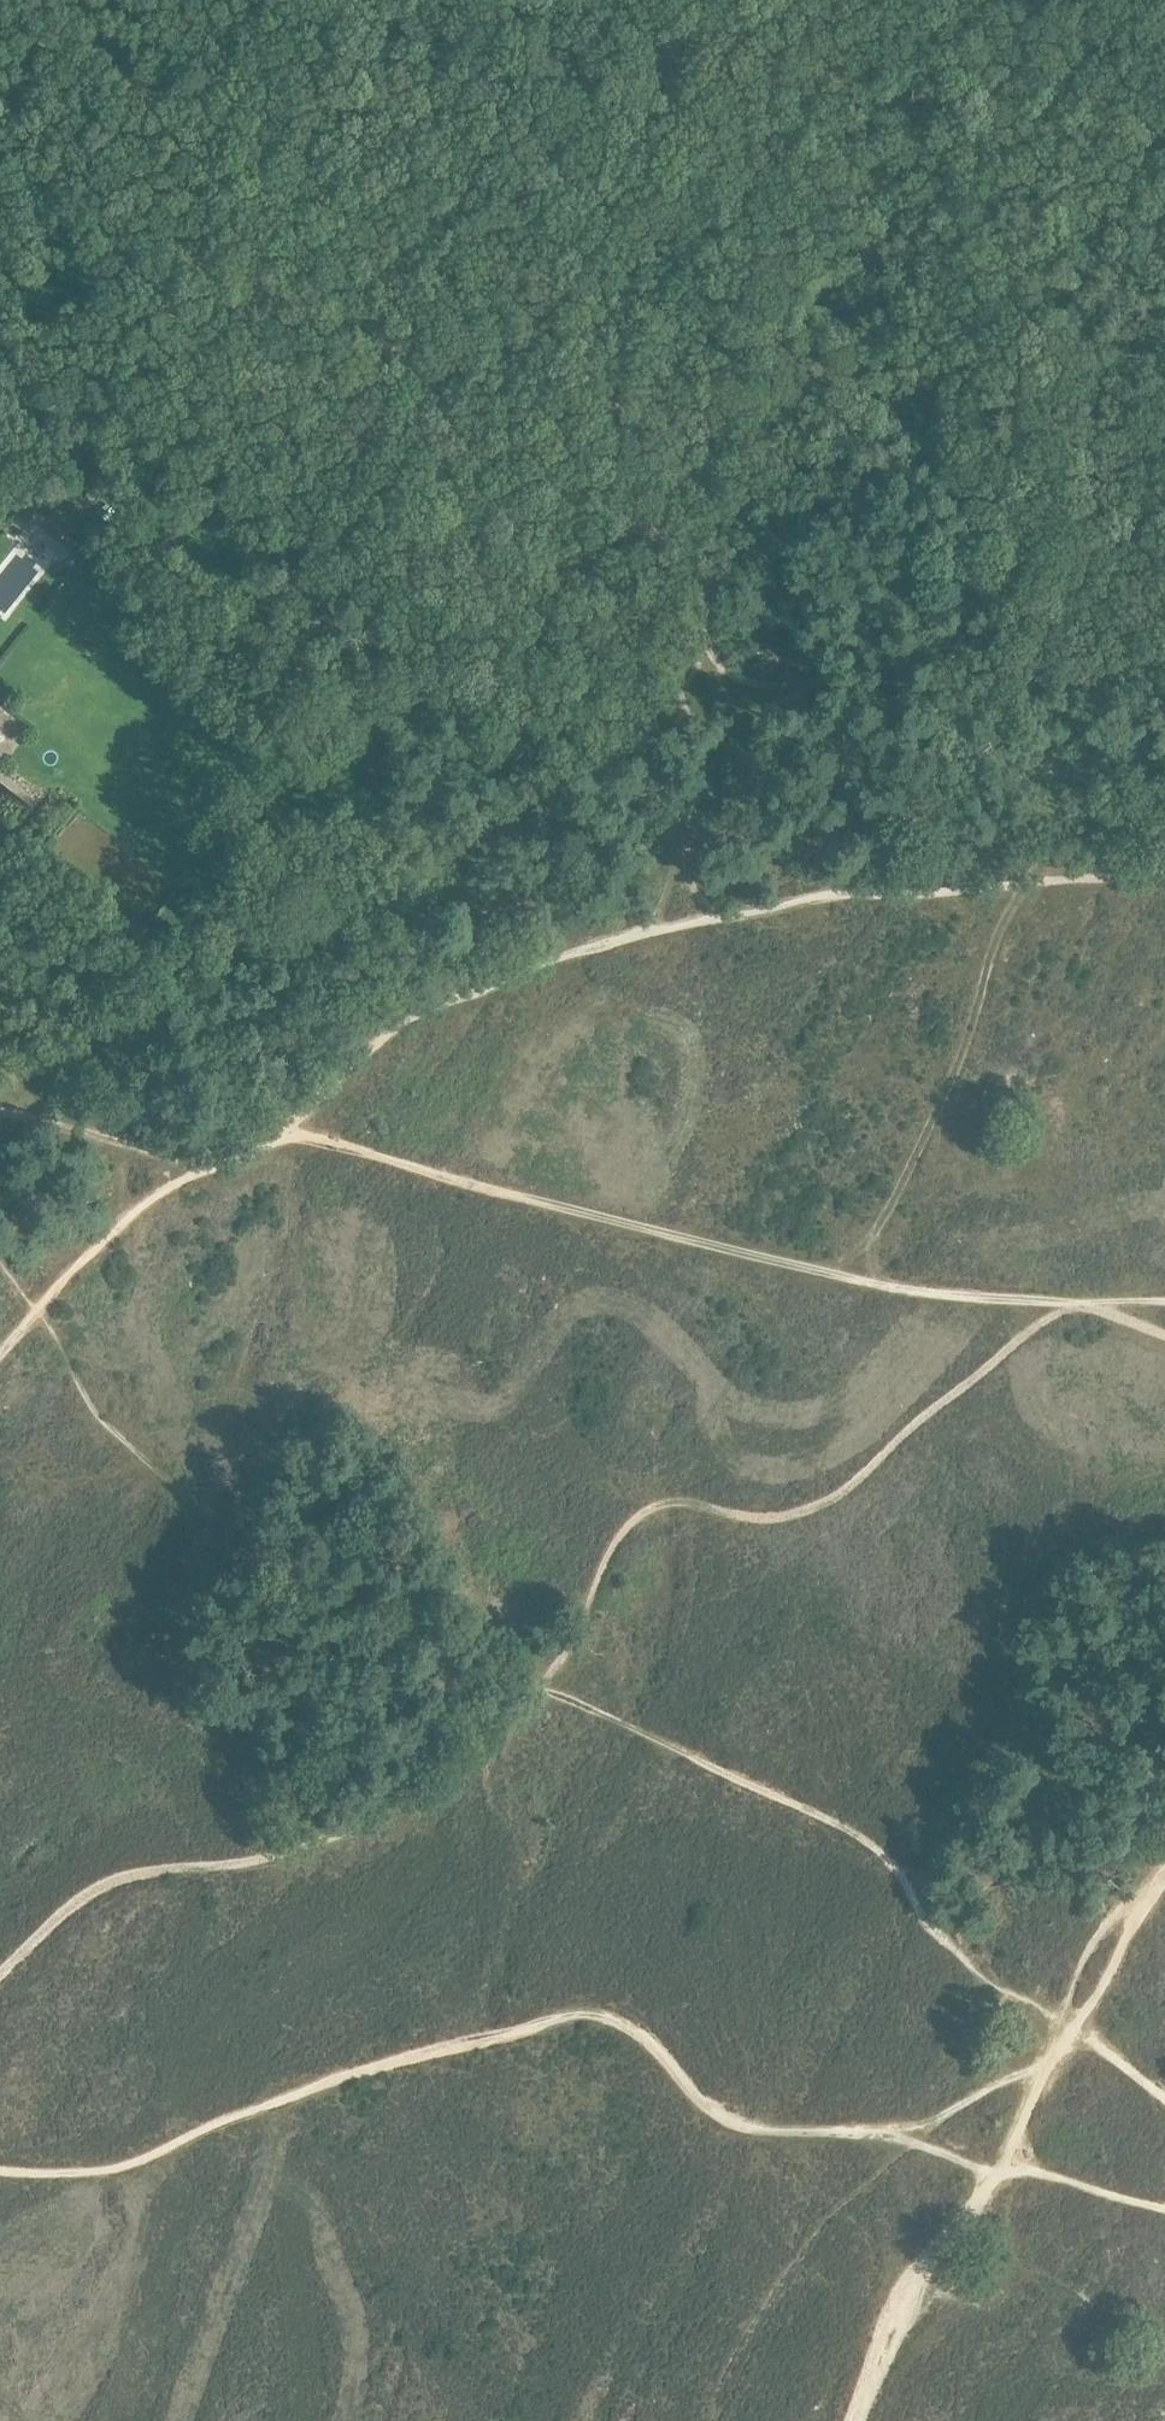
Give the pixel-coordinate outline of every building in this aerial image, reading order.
[(27,524),(39,534),(48,523),(36,513),(27,524)] [(15,884),(0,872),(0,903),(15,884)]
